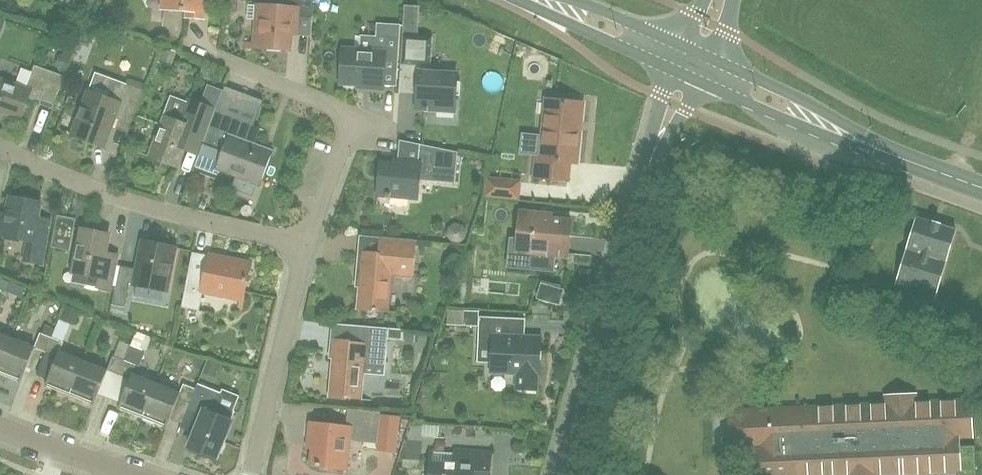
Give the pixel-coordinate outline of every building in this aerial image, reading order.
[(162,9),(187,11),(186,17),(197,18),(202,19),(204,0),(163,0),(162,9)] [(254,47),(288,49),(289,35),(290,21),(301,22),(312,23),(313,0),(285,0),(285,8),(257,6),(256,19),(254,47)] [(410,0),(394,0),(394,24),(410,24),(410,0)] [(382,90),(383,74),(384,62),(390,63),(397,63),(399,26),(376,24),(375,37),(374,51),(360,50),(342,49),(340,83),(355,84),(368,85),(368,89),(382,90)] [(410,71),(419,72),(417,94),(416,109),(454,111),(455,95),(456,82),(456,74),(430,72),(433,38),(418,37),(403,36),(401,70),(410,71)] [(52,71),(34,64),(26,86),(0,77),(0,113),(21,121),(31,95),(42,99),(40,104),(46,107),(52,109),(64,76),(52,71)] [(110,100),(102,97),(88,92),(72,135),(104,147),(111,127),(119,108),(127,111),(135,114),(144,91),(128,85),(117,81),(110,100)] [(203,145),(216,111),(216,110),(187,99),(179,121),(164,115),(149,156),(177,166),(183,150),(191,153),(198,156),(203,145)] [(534,176),(561,179),(570,179),(572,162),(576,163),(581,102),(545,99),(539,158),(536,158),(534,176)] [(216,111),(203,145),(198,156),(194,166),(218,176),(220,170),(236,177),(255,184),(268,151),(257,147),(247,143),(253,125),(216,111)] [(457,152),(448,150),(418,144),(418,153),(417,161),(402,160),(402,164),(380,162),(377,196),(416,200),(418,180),(454,183),(457,152)] [(484,197),(520,201),(521,190),(522,180),(486,176),(484,197)] [(4,232),(3,236),(28,241),(25,260),(42,263),(49,228),(42,226),(36,225),(37,216),(40,202),(10,196),(8,212),(0,211),(0,232),(4,232)] [(519,210),(515,252),(566,257),(567,245),(570,220),(540,217),(540,212),(519,210)] [(441,216),(438,230),(452,233),(455,218),(441,216)] [(955,230),(916,218),(895,284),(934,296),(955,230)] [(98,288),(98,286),(110,288),(116,257),(110,256),(105,255),(109,235),(82,229),(73,272),(86,275),(84,285),(98,288)] [(362,252),(361,273),(356,273),(355,286),(360,287),(358,308),(385,310),(387,275),(413,276),(416,239),(380,237),(379,244),(379,253),(362,252)] [(130,283),(167,291),(176,247),(143,240),(137,269),(129,268),(119,266),(111,304),(125,307),(130,283)] [(203,292),(244,300),(251,263),(210,255),(209,263),(200,261),(192,260),(183,307),(199,311),(203,292)] [(555,303),(559,289),(538,283),(534,297),(555,303)] [(468,319),(470,307),(441,303),(439,314),(468,319)] [(490,372),(512,373),(515,374),(515,390),(537,391),(537,375),(539,336),(525,335),(515,334),(516,326),(516,318),(479,316),(478,316),(478,327),(477,344),(491,345),(491,359),(490,372)] [(388,329),(388,328),(332,323),(331,333),(329,359),(333,359),(330,397),(357,399),(360,363),(385,365),(387,338),(401,339),(402,329),(388,329)] [(11,338),(0,333),(0,366),(11,338)] [(105,348),(130,358),(136,343),(112,333),(105,348)] [(40,334),(35,347),(41,350),(46,352),(52,338),(42,334),(40,334)] [(11,338),(0,366),(0,373),(21,382),(35,347),(11,338)] [(70,395),(84,361),(60,351),(63,343),(52,338),(46,352),(39,370),(45,372),(50,375),(46,385),(70,395)] [(108,371),(84,361),(70,395),(94,405),(99,394),(108,371),(114,373),(119,375),(125,361),(114,356),(108,371)] [(119,408),(143,418),(157,383),(147,379),(133,373),(136,365),(125,361),(119,375),(125,378),(130,380),(121,403),(119,408)] [(189,404),(195,389),(184,384),(181,393),(157,383),(143,418),(167,427),(178,399),(184,401),(189,404)] [(196,389),(195,389),(189,404),(187,411),(195,414),(202,417),(195,434),(190,448),(217,459),(232,421),(231,421),(235,411),(217,404),(222,393),(198,383),(196,389)] [(875,474),(959,471),(957,436),(971,436),(969,401),(915,403),(914,395),(886,397),(886,405),(744,411),(745,412),(739,413),(735,415),(731,419),(729,424),(728,429),(729,434),(732,439),(736,443),(741,445),(746,446),(755,445),(756,474),(875,474)] [(309,423),(307,446),(312,447),(310,464),(347,468),(350,439),(377,441),(380,412),(348,409),(347,418),(346,426),(309,423)] [(403,438),(401,466),(418,467),(421,423),(410,422),(408,424),(409,429),(407,429),(406,439),(403,438)] [(430,474),(489,474),(490,457),(473,456),(474,450),(432,448),(430,474)]
